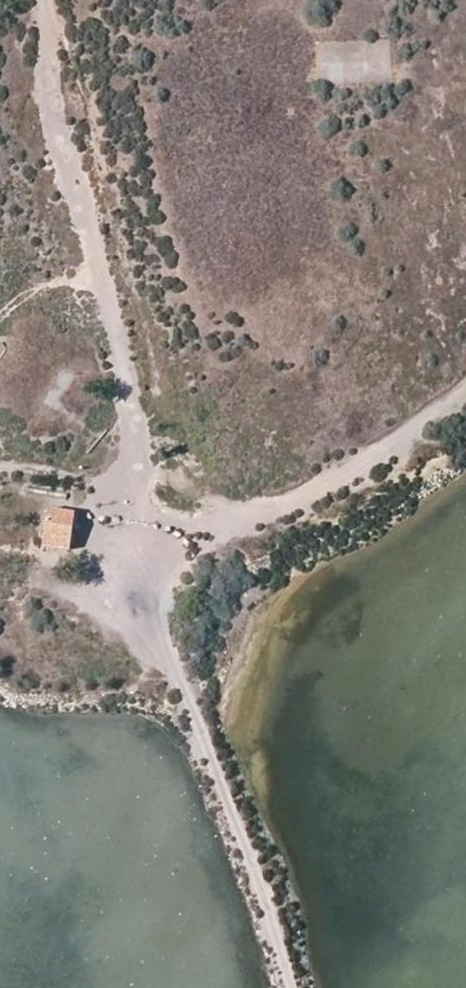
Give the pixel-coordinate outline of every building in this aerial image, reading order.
[(37,541),(69,546),(72,508),(42,505),(37,541)]
